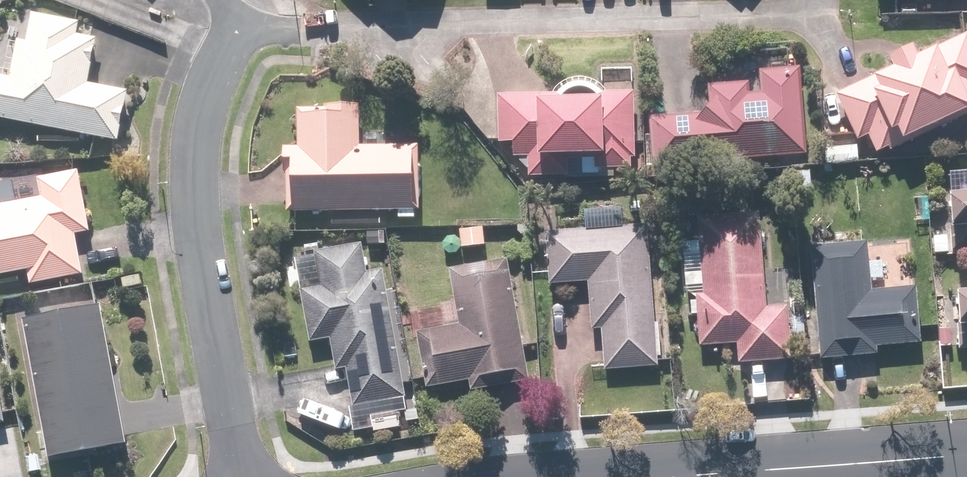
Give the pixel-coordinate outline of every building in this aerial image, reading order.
[(98,39),(79,36),(81,24),(0,11),(0,121),(122,141),(130,91),(91,85),(98,39)] [(838,93),(858,140),(869,135),(878,156),(966,116),(966,36),(924,55),(920,45),(890,58),(895,68),(838,93)] [(552,100),(497,97),(495,143),(515,144),(514,157),(532,158),(531,179),(614,184),(614,168),(634,169),(639,68),(603,67),(602,86),(588,78),(574,78),(560,86),(552,100)] [(708,113),(651,118),(654,165),(807,154),(800,69),(753,72),(754,82),(706,85),(708,113)] [(287,147),(286,210),(399,212),(399,219),(418,219),(420,149),(362,148),(363,108),(301,107),(300,148),(287,147)] [(855,139),(824,140),(825,167),(855,167),(855,139)] [(0,187),(0,279),(30,273),(33,288),(86,277),(78,238),(96,234),(82,169),(0,187)] [(934,251),(966,251),(966,190),(953,191),(953,208),(942,208),(943,235),(933,235),(934,251)] [(700,241),(682,241),(686,330),(701,329),(701,345),(737,344),(738,362),(796,360),(795,342),(809,341),(808,306),(768,308),(764,213),(699,215),(700,241)] [(552,287),(589,285),(591,326),(604,325),(607,371),(662,368),(654,226),(548,233),(552,287)] [(486,227),(459,228),(460,249),(487,248),(486,227)] [(407,399),(384,269),(371,272),(366,242),(284,257),(291,294),(304,292),(313,343),(330,340),(336,370),(349,368),(356,408),(370,405),(375,434),(402,430),(396,401),(407,399)] [(878,347),(922,344),(919,288),(873,291),(870,244),(812,248),(819,361),(878,358),(878,347)] [(530,381),(510,262),(449,273),(459,328),(419,334),(428,388),(470,381),(472,391),(530,381)] [(959,294),(960,352),(966,352),(966,294),(959,294)] [(21,321),(44,428),(34,430),(41,463),(133,444),(103,303),(21,321)] [(10,427),(0,373),(0,429),(10,427)]
